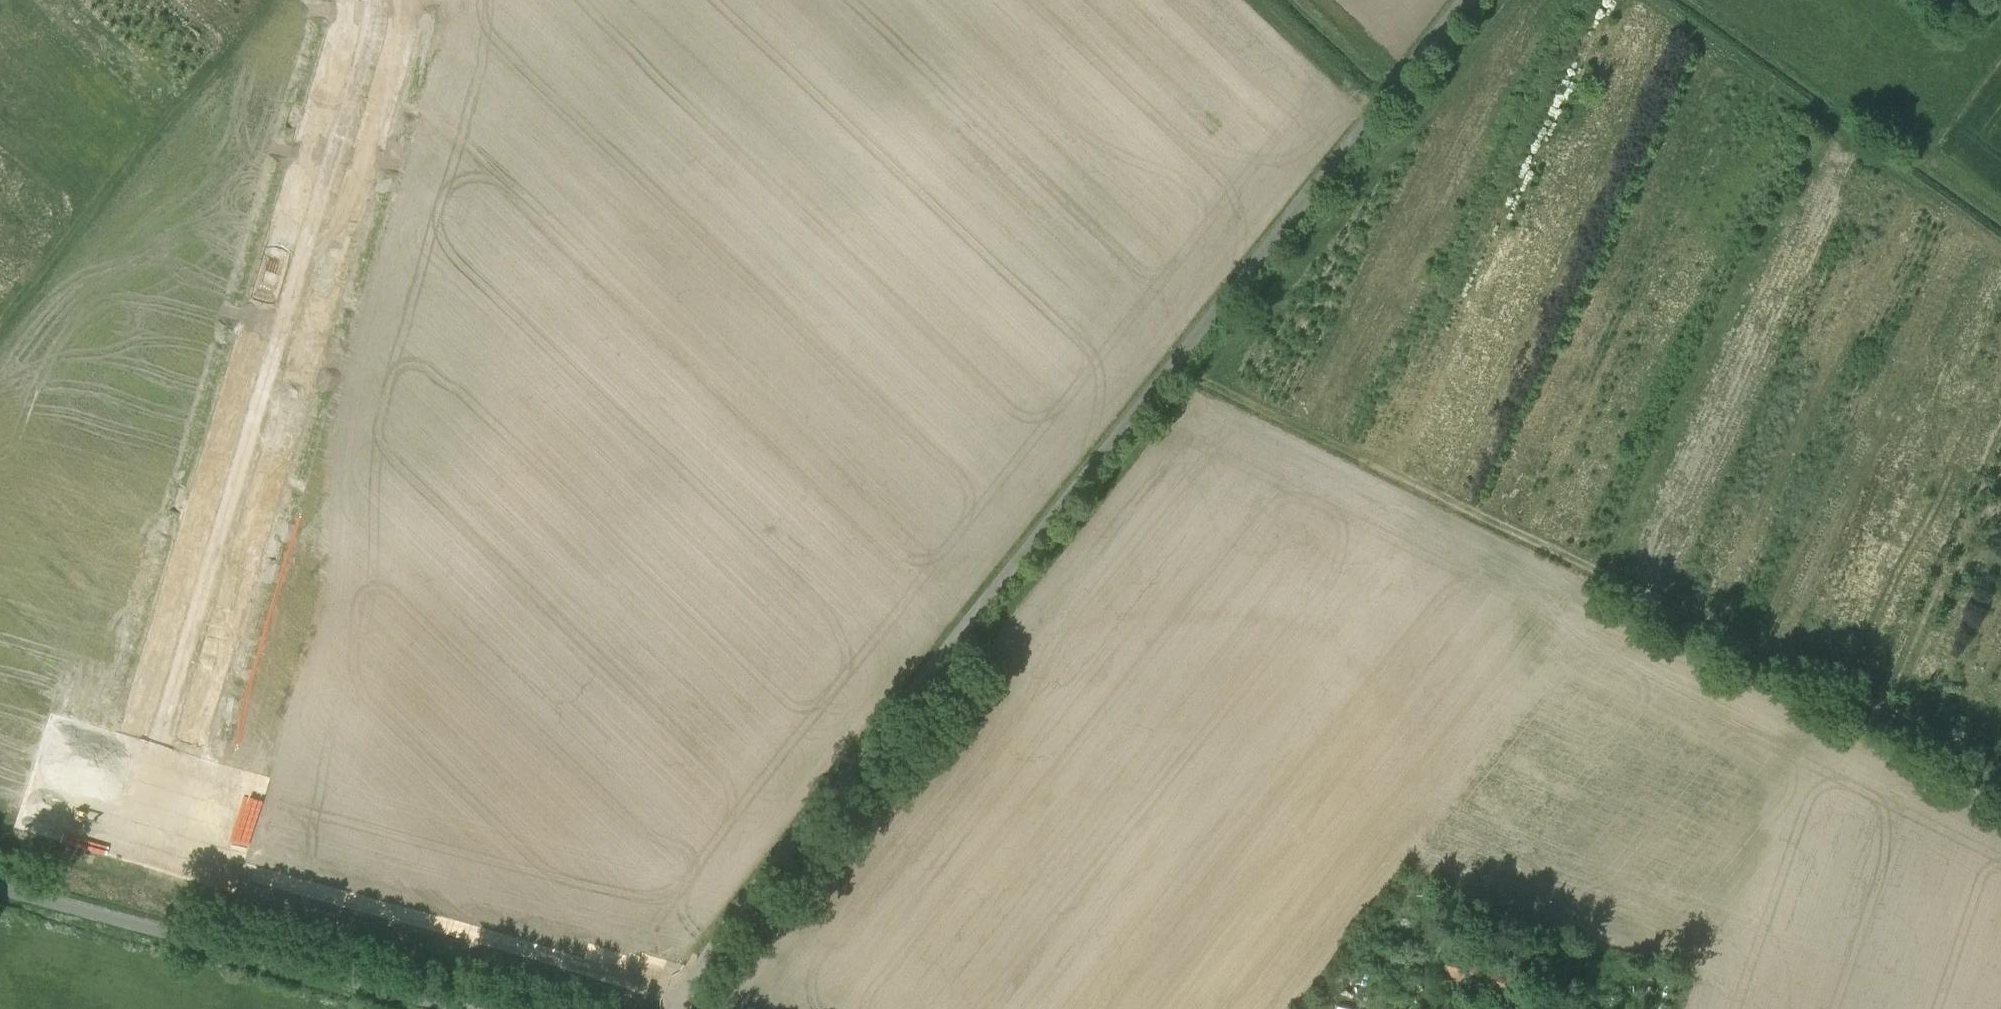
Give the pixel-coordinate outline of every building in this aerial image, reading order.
[(1552,999),(1548,1008),(1581,1008),(1552,999)]
